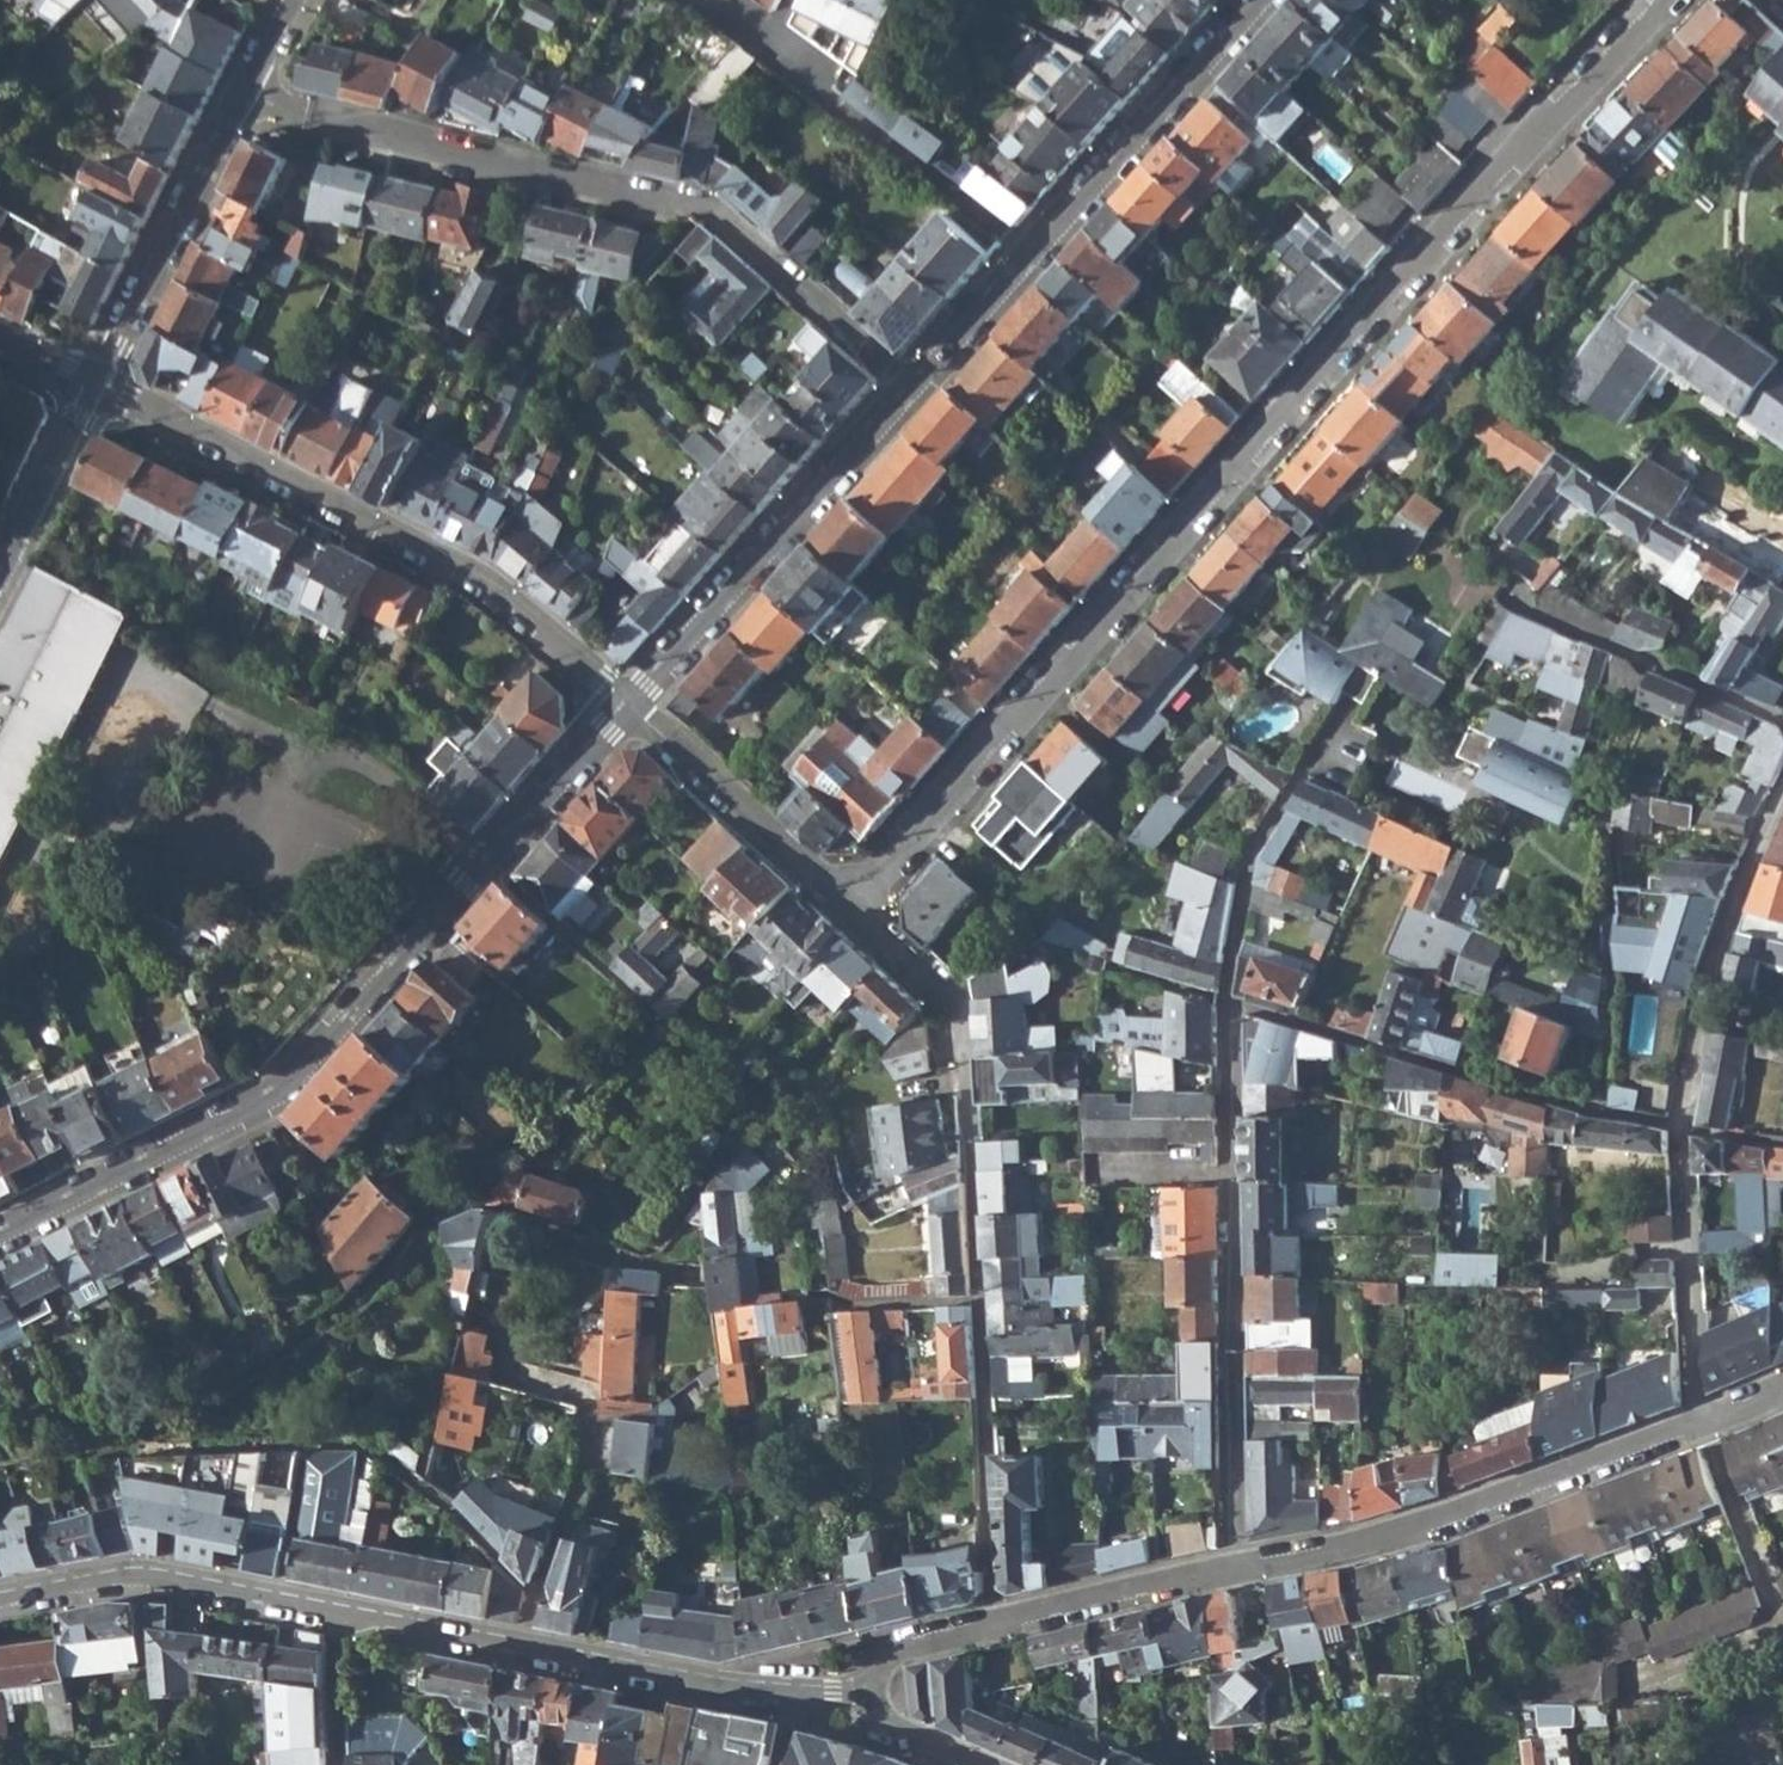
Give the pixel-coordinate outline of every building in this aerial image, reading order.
[(33,12),(54,24),(80,0),(41,0),(33,12)] [(193,7),(178,0),(105,0),(138,35),(144,28),(173,43),(193,7)] [(540,0),(533,0),(523,16),(551,32),(562,11),(540,0)] [(795,28),(814,42),(831,20),(840,28),(853,0),(808,0),(795,28)] [(840,28),(860,43),(853,58),(871,66),(891,23),(901,0),(853,0),(840,28)] [(907,32),(922,0),(902,0),(891,23),(907,32)] [(1171,55),(1213,9),(1203,0),(1135,0),(1124,12),(1131,19),(1145,32),(1171,55)] [(1213,9),(1221,0),(1203,0),(1213,9)] [(1348,51),(1372,27),(1358,14),(1344,0),(1301,0),(1297,4),(1336,40),(1348,51)] [(1358,14),(1367,4),(1384,19),(1390,13),(1395,18),(1403,8),(1393,0),(1344,0),(1358,14)] [(1780,60),(1782,57),(1782,30),(1750,0),(1747,0),(1736,13),(1725,3),(1718,3),(1684,36),(1718,69),(1750,34),(1780,60)] [(1274,30),(1312,66),(1330,82),(1334,77),(1329,73),(1348,51),(1336,40),(1297,4),(1274,30)] [(1094,61),(1134,96),(1171,55),(1145,32),(1131,19),(1094,61)] [(1287,92),(1288,93),(1312,66),(1274,30),(1249,57),(1287,92)] [(1493,48),(1501,55),(1512,42),(1505,35),(1496,45),(1493,48)] [(1632,92),(1671,129),(1723,74),(1718,69),(1684,36),(1632,92)] [(1044,105),(1089,146),(1134,96),(1094,61),(1087,54),(1081,51),(1056,39),(1052,48),(1060,52),(1043,72),(1059,88),(1044,105)] [(696,105),(708,114),(754,59),(735,44),(689,99),(696,105)] [(347,98),(359,56),(320,46),(316,63),(307,61),(301,87),(347,98)] [(398,93),(434,111),(456,69),(420,50),(412,67),(398,93)] [(469,65),(446,107),(445,109),(497,135),(503,125),(524,83),(517,80),(499,71),(500,70),(495,60),(476,51),(469,65)] [(398,93),(412,67),(359,54),(359,56),(347,98),(390,109),(398,93)] [(1474,74),(1514,111),(1544,80),(1536,74),(1521,90),(1485,56),(1471,71),(1474,74)] [(1261,119),(1287,92),(1249,57),(1224,85),(1261,119)] [(1780,60),(1752,94),(1782,122),(1782,57),(1780,60)] [(521,73),(495,60),(500,70),(499,71),(517,80),(521,73)] [(1490,117),(1501,126),(1514,111),(1474,74),(1459,91),(1490,117)] [(852,95),(884,119),(895,103),(864,79),(852,95)] [(539,145),(544,136),(570,86),(561,82),(558,88),(544,81),(538,91),(524,83),(503,125),(539,145)] [(608,107),(570,86),(544,136),(581,156),(608,107)] [(1470,139),(1490,117),(1459,91),(1451,100),(1439,113),(1467,138),(1470,139)] [(112,131),(176,164),(201,115),(154,92),(133,133),(116,124),(112,131)] [(1218,92),(1174,141),(1206,172),(1219,183),(1240,160),(1245,155),(1252,160),(1271,139),(1218,92)] [(1620,181),(1621,181),(1671,129),(1632,92),(1581,145),(1620,181)] [(915,118),(895,103),(884,119),(903,133),(915,118)] [(581,156),(631,168),(654,142),(662,132),(610,104),(608,107),(581,156)] [(708,114),(696,105),(688,151),(682,180),(709,187),(715,189),(734,169),(722,157),(715,156),(716,147),(720,123),(708,114)] [(1044,105),(988,173),(995,178),(1035,207),(1089,146),(1044,105)] [(1437,142),(1452,155),(1467,138),(1439,113),(1428,126),(1424,130),(1437,142)] [(959,151),(915,118),(903,133),(948,167),(959,151)] [(1206,172),(1174,141),(1152,166),(1184,197),(1195,206),(1198,209),(1220,185),(1219,183),(1206,172)] [(688,151),(654,142),(631,168),(682,180),(688,151)] [(1423,158),(1451,182),(1465,166),(1452,155),(1437,142),(1423,158)] [(229,192),(263,209),(288,160),(254,143),(229,192)] [(1581,225),(1620,181),(1581,145),(1540,190),(1578,222),(1581,225)] [(723,148),(716,147),(715,156),(722,157),(723,148)] [(92,187),(148,217),(170,175),(145,162),(135,181),(94,160),(74,153),(69,160),(54,152),(48,163),(92,187)] [(314,205),(370,219),(381,175),(383,166),(327,153),(314,205)] [(1408,175),(1436,199),(1451,182),(1423,158),(1418,163),(1408,175)] [(1255,174),(1240,160),(1219,183),(1233,198),(1255,174)] [(1116,206),(1148,237),(1169,214),(1180,223),(1195,206),(1184,197),(1152,166),(1116,206)] [(734,169),(715,189),(730,201),(742,213),(782,249),(807,220),(823,201),(798,182),(778,208),(734,169)] [(439,188),(381,175),(370,219),(369,223),(427,237),(427,234),(439,188)] [(1409,203),(1422,215),(1436,199),(1408,175),(1395,190),(1409,203)] [(1017,220),(1021,223),(1035,207),(995,178),(983,192),(1017,220)] [(1351,212),(1379,238),(1396,219),(1409,203),(1395,190),(1382,178),(1367,193),(1351,212)] [(427,234),(479,247),(492,194),(459,186),(457,193),(439,188),(427,234)] [(97,225),(84,251),(119,273),(148,217),(92,187),(78,214),(97,225)] [(1537,268),(1578,222),(1540,190),(1500,236),(1537,268)] [(220,231),(210,250),(240,265),(251,270),(263,248),(268,250),(274,240),(262,234),(265,226),(257,221),(263,209),(229,192),(218,212),(235,221),(229,235),(220,231)] [(1309,215),(1371,272),(1391,249),(1379,238),(1351,212),(1329,193),(1309,215)] [(11,206),(2,200),(0,203),(0,227),(11,206)] [(1092,233),(1125,263),(1148,237),(1116,206),(1092,233)] [(559,254),(584,259),(593,219),(542,208),(530,255),(556,262),(559,254)] [(903,262),(952,299),(993,254),(947,212),(903,262)] [(1295,243),(1351,294),(1371,272),(1309,215),(1289,238),(1295,243)] [(582,267),(573,302),(586,308),(588,309),(592,292),(595,293),(600,272),(631,279),(634,267),(646,270),(670,242),(669,241),(616,228),(616,225),(593,219),(584,259),(582,267)] [(84,251),(43,226),(25,260),(0,309),(23,321),(49,272),(75,286),(64,309),(93,324),(97,316),(119,273),(84,251)] [(819,226),(797,252),(808,261),(830,236),(819,226)] [(290,248),(303,255),(308,233),(300,228),(290,248)] [(1102,295),(1121,313),(1148,284),(1125,263),(1092,233),(1066,263),(1102,295)] [(25,260),(11,251),(14,243),(1,236),(0,239),(0,309),(25,260)] [(1454,286),(1493,321),(1537,268),(1500,236),(1454,286)] [(1351,294),(1295,243),(1280,261),(1301,279),(1271,315),(1249,296),(1236,310),(1247,320),(1292,360),(1351,294)] [(182,282),(221,302),(223,303),(247,316),(256,299),(229,286),(240,265),(210,250),(201,245),(182,282)] [(698,327),(720,346),(774,287),(740,257),(718,283),(728,292),(698,327)] [(856,315),(901,356),(927,326),(881,286),(869,275),(850,258),(836,274),(867,302),(856,315)] [(903,262),(881,286),(927,326),(952,299),(903,262)] [(1077,324),(1102,295),(1066,263),(1040,291),(1075,322),(1077,324)] [(451,322),(480,337),(506,286),(478,272),(451,322)] [(1636,279),(1618,306),(1628,313),(1646,286),(1636,279)] [(157,330),(198,351),(223,303),(221,302),(182,282),(157,330)] [(1456,361),(1463,367),(1499,326),(1493,321),(1454,286),(1418,328),(1456,361)] [(1646,286),(1628,313),(1618,306),(1564,386),(1623,426),(1647,388),(1659,396),(1678,370),(1782,442),(1782,359),(1734,326),(1731,329),(1676,290),(1668,301),(1646,286)] [(996,340),(1031,371),(1075,322),(1040,291),(996,340)] [(247,316),(253,319),(262,302),(256,299),(247,316)] [(1212,362),(1255,401),(1292,360),(1247,320),(1212,362)] [(804,378),(846,415),(877,380),(835,342),(812,322),(798,338),(821,359),(804,378)] [(1075,322),(1031,371),(1037,377),(1044,383),(1088,335),(1077,324),(1075,322)] [(1363,388),(1400,421),(1441,376),(1449,383),(1463,367),(1456,361),(1418,328),(1363,388)] [(174,370),(215,392),(228,367),(198,351),(157,330),(139,367),(143,383),(157,390),(167,371),(174,370)] [(982,421),(990,429),(1037,377),(1031,371),(996,340),(950,391),(982,421)] [(742,367),(758,381),(779,356),(763,343),(742,367)] [(230,363),(259,378),(269,359),(240,345),(230,363)] [(440,356),(463,369),(468,359),(444,346),(440,356)] [(1152,361),(1168,375),(1179,363),(1163,349),(1162,350),(1152,361)] [(204,413),(249,436),(275,386),(259,378),(230,363),(228,367),(215,392),(204,413)] [(1187,411),(1162,440),(1165,442),(1195,469),(1240,419),(1179,363),(1168,375),(1159,385),(1187,411)] [(476,446),(490,454),(509,417),(502,413),(508,403),(510,403),(521,381),(512,376),(476,446)] [(1044,383),(1037,377),(990,429),(999,437),(1047,386),(1044,383)] [(804,378),(782,403),(823,440),(846,415),(804,378)] [(46,415),(40,398),(10,382),(0,412),(0,505),(46,415)] [(249,436),(288,456),(313,407),(320,392),(298,382),(292,395),(275,386),(249,436)] [(747,416),(802,464),(823,440),(782,403),(763,385),(741,411),(747,416)] [(1363,465),(1366,468),(1404,425),(1402,423),(1400,421),(1363,388),(1326,431),(1363,465)] [(910,436),(943,466),(982,421),(950,391),(910,436)] [(445,402),(428,436),(440,442),(460,405),(447,398),(445,402)] [(417,437),(395,426),(360,492),(390,508),(421,448),(428,436),(445,402),(437,399),(417,437)] [(346,424),(313,407),(288,456),(334,479),(372,406),(358,400),(346,424)] [(334,479),(360,492),(395,426),(399,420),(372,406),(334,479)] [(1558,450),(1490,406),(1469,431),(1487,442),(1486,458),(1506,470),(1520,465),(1537,476),(1539,473),(1558,450)] [(802,464),(747,416),(733,432),(707,410),(700,418),(714,432),(734,450),(780,489),(802,464)] [(1314,521),(1363,465),(1326,431),(1277,488),(1314,521)] [(780,489),(734,450),(726,460),(697,435),(685,447),(713,472),(759,512),(780,489)] [(850,502),(888,538),(948,471),(943,466),(910,436),(850,502)] [(78,484),(127,510),(152,462),(102,437),(78,484)] [(1195,469),(1165,442),(1151,457),(1181,485),(1195,469)] [(463,471),(421,448),(390,508),(433,529),(463,471)] [(1539,473),(1597,511),(1615,489),(1558,450),(1539,473)] [(1151,457),(1139,472),(1168,500),(1181,485),(1151,457)] [(442,533),(465,545),(484,508),(480,505),(487,490),(492,492),(498,479),(497,479),(502,470),(481,460),(442,533)] [(127,510),(183,538),(208,490),(152,462),(127,510)] [(516,488),(498,479),(492,492),(487,490),(480,505),(484,508),(465,545),(494,559),(518,514),(539,473),(528,466),(516,488)] [(1093,519),(1124,549),(1168,500),(1139,472),(1132,466),(1089,516),(1093,519)] [(1623,494),(1639,504),(1657,477),(1641,468),(1623,494)] [(759,512),(713,472),(676,515),(685,523),(723,553),(759,512)] [(1233,536),(1266,566),(1295,532),(1300,536),(1314,521),(1277,488),(1233,536)] [(1659,550),(1678,562),(1681,560),(1694,539),(1661,520),(1639,504),(1623,494),(1615,489),(1597,511),(1645,541),(1643,543),(1656,553),(1659,550)] [(210,527),(237,541),(255,506),(227,492),(210,527)] [(811,546),(850,582),(888,538),(850,502),(811,546)] [(1478,546),(1492,557),(1526,514),(1513,504),(1478,546)] [(237,541),(231,551),(281,576),(302,536),(304,531),(255,506),(237,541)] [(1694,539),(1764,580),(1775,561),(1680,506),(1675,515),(1668,509),(1661,520),(1694,539)] [(1377,540),(1409,560),(1427,531),(1400,512),(1377,540)] [(559,550),(518,514),(494,559),(528,588),(559,550)] [(1124,549),(1093,519),(1050,568),(1063,581),(1081,597),(1124,549)] [(668,548),(653,566),(687,593),(723,553),(685,523),(667,547),(668,548)] [(528,588),(567,621),(586,595),(597,580),(600,573),(616,536),(618,534),(607,530),(586,574),(559,550),(528,588)] [(600,573),(603,576),(613,565),(643,591),(628,610),(634,616),(603,651),(622,666),(644,642),(687,593),(653,566),(628,544),(618,534),(616,536),(600,573)] [(336,553),(302,536),(281,576),(274,591),(269,601),(304,618),(307,612),(336,553)] [(1192,582),(1226,612),(1266,566),(1233,536),(1192,582)] [(1512,573),(1526,583),(1546,556),(1525,539),(1504,566),(1512,573)] [(1764,580),(1694,539),(1681,560),(1678,562),(1666,577),(1690,594),(1704,574),(1741,596),(1729,613),(1738,618),(1697,674),(1704,678),(1748,619),(1774,585),(1764,580)] [(771,591),(812,629),(853,584),(850,582),(811,546),(771,591)] [(336,553),(307,612),(350,633),(362,609),(383,569),(339,548),(336,553)] [(223,567),(274,591),(281,576),(231,551),(223,567)] [(997,619),(1032,652),(1071,608),(1054,592),(1063,581),(1050,568),(1033,552),(1019,567),(1029,576),(1014,593),(1017,596),(996,618),(997,619)] [(131,614),(86,591),(43,568),(10,630),(6,638),(0,635),(0,867),(131,614)] [(383,569),(362,609),(415,636),(416,635),(437,596),(383,569)] [(1153,626),(1196,665),(1236,620),(1226,612),(1192,582),(1153,626)] [(870,600),(853,584),(812,629),(813,630),(829,644),(870,600)] [(1704,678),(1772,706),(1778,688),(1741,671),(1769,634),(1778,641),(1782,634),(1782,590),(1774,585),(1748,619),(1704,678)] [(767,666),(774,672),(813,630),(812,629),(771,591),(732,634),(767,666)] [(1382,673),(1433,704),(1447,681),(1407,657),(1406,630),(1395,623),(1405,606),(1380,591),(1345,650),(1382,673)] [(567,621),(580,631),(600,607),(586,595),(567,621)] [(1476,633),(1493,644),(1496,639),(1513,612),(1497,600),(1476,633)] [(1328,615),(1319,609),(1313,617),(1323,623),(1328,615)] [(1496,639),(1513,649),(1520,635),(1542,645),(1546,627),(1519,617),(1513,612),(1496,639)] [(1613,639),(1639,650),(1663,646),(1673,621),(1634,613),(1613,639)] [(1313,617),(1305,626),(1323,636),(1329,627),(1323,623),(1313,617)] [(1032,652),(997,619),(949,673),(984,706),(1032,652)] [(1149,702),(1157,709),(1196,665),(1153,626),(1114,670),(1149,702)] [(1323,636),(1305,626),(1287,647),(1278,657),(1269,669),(1305,691),(1309,684),(1335,700),(1343,687),(1365,700),(1382,673),(1345,650),(1339,647),(1330,641),(1323,636)] [(1278,657),(1287,647),(1266,630),(1258,640),(1278,657)] [(683,689),(718,720),(767,666),(732,634),(683,689)] [(1567,636),(1557,672),(1571,677),(1601,687),(1611,654),(1567,636)] [(392,659),(401,664),(411,645),(401,639),(392,659)] [(1601,687),(1601,689),(1686,724),(1689,716),(1699,691),(1655,672),(1641,675),(1632,663),(1611,654),(1601,687)] [(1210,677),(1240,703),(1252,688),(1222,662),(1210,677)] [(873,684),(918,725),(943,697),(910,682),(890,664),(873,684)] [(1486,730),(1577,771),(1601,689),(1601,687),(1571,677),(1557,672),(1545,666),(1538,684),(1539,684),(1567,695),(1557,732),(1529,721),(1528,725),(1495,711),(1486,730)] [(1117,737),(1149,702),(1114,670),(1082,707),(1117,737)] [(504,715),(545,752),(565,730),(564,696),(533,671),(512,694),(500,683),(493,691),(482,682),(475,689),(498,709),(504,715)] [(829,736),(900,801),(945,750),(918,725),(873,684),(867,679),(829,722),(825,718),(818,726),(829,736)] [(1755,744),(1743,772),(1753,776),(1772,786),(1782,761),(1782,737),(1776,725),(1699,691),(1689,716),(1686,724),(1704,732),(1707,723),(1717,728),(1755,744)] [(970,722),(943,697),(918,725),(945,750),(970,722)] [(545,752),(504,715),(468,757),(508,793),(545,752)] [(1704,732),(1686,724),(1685,727),(1703,735),(1706,735),(1709,735),(1711,734),(1713,733),(1714,732),(1715,731),(1716,729),(1717,728),(1707,723),(1704,732)] [(1588,776),(1577,771),(1486,730),(1475,724),(1459,756),(1486,769),(1479,784),(1564,825),(1588,776)] [(1030,763),(1073,802),(1107,762),(1065,725),(1030,763)] [(1132,839),(1158,850),(1229,761),(1275,799),(1292,773),(1214,733),(1202,748),(1163,794),(1167,796),(1132,839)] [(900,801),(829,736),(792,777),(807,791),(863,842),(900,801)] [(600,781),(637,817),(672,778),(644,752),(626,752),(600,781)] [(432,796),(473,832),(508,793),(468,757),(432,796)] [(1073,802),(1030,763),(974,826),(1023,870),(1079,808),(1073,802)] [(1772,786),(1753,776),(1746,791),(1765,800),(1772,786)] [(564,821),(604,858),(639,819),(637,817),(600,781),(564,821)] [(1289,810),(1371,848),(1385,815),(1307,781),(1289,810)] [(1746,791),(1735,785),(1726,789),(1716,810),(1757,818),(1765,800),(1746,791)] [(678,799),(691,810),(698,802),(685,791),(678,799)] [(863,842),(807,791),(784,817),(824,853),(836,839),(853,853),(863,842)] [(1617,846),(1631,851),(1636,829),(1651,832),(1654,818),(1691,825),(1692,821),(1751,832),(1757,818),(1716,810),(1658,798),(1620,791),(1614,827),(1617,846)] [(1409,903),(1426,910),(1455,846),(1439,839),(1385,815),(1371,848),(1388,856),(1382,870),(1397,876),(1402,863),(1422,872),(1409,903)] [(514,876),(553,911),(576,884),(581,888),(606,860),(604,858),(564,821),(514,876)] [(1782,865),(1782,825),(1766,861),(1782,865)] [(1205,870),(1224,878),(1234,854),(1204,842),(1193,865),(1205,870)] [(1460,923),(1487,860),(1455,846),(1426,910),(1460,923)] [(738,911),(756,927),(792,889),(748,848),(712,887),(708,892),(733,916),(738,911)] [(1669,892),(1720,899),(1736,865),(1673,858),(1670,879),(1645,876),(1643,888),(1669,891),(1669,892)] [(910,932),(927,948),(976,892),(942,861),(908,901),(910,932)] [(1766,861),(1739,930),(1770,937),(1782,940),(1782,865),(1766,861)] [(1210,961),(1134,939),(1123,967),(1217,994),(1236,884),(1224,878),(1205,870),(1199,907),(1200,915),(1209,918),(1206,942),(1212,944),(1210,961)] [(1279,870),(1270,889),(1323,910),(1329,913),(1334,900),(1306,889),(1307,882),(1279,870)] [(1290,912),(1319,923),(1323,910),(1270,889),(1254,882),(1250,906),(1289,922),(1290,912)] [(588,893),(581,888),(576,884),(553,911),(563,921),(588,893)] [(489,951),(509,969),(549,924),(506,885),(456,940),(480,961),(489,951)] [(1614,928),(1627,928),(1627,920),(1697,926),(1698,923),(1713,925),(1720,899),(1669,892),(1669,891),(1643,888),(1614,885),(1613,916),(1614,928)] [(787,965),(806,982),(846,939),(792,889),(756,927),(752,932),(776,955),(772,960),(783,970),(787,965)] [(182,927),(125,897),(113,919),(170,950),(182,927)] [(613,966),(670,1018),(700,987),(690,978),(709,957),(699,947),(670,981),(651,964),(666,947),(649,931),(664,914),(651,902),(626,929),(638,941),(613,966)] [(1458,983),(1489,995),(1508,941),(1478,929),(1458,983)] [(1754,992),(1763,962),(1782,968),(1782,940),(1770,937),(1739,930),(1726,984),(1754,992)] [(1245,932),(1242,948),(1262,952),(1265,949),(1303,964),(1308,952),(1245,932)] [(1129,937),(1123,967),(1134,939),(1132,938),(1129,937)] [(783,1007),(793,1016),(821,985),(847,1007),(849,1005),(881,971),(846,939),(806,982),(783,1007)] [(438,1037),(441,1040),(476,998),(465,988),(484,965),(480,961),(456,940),(399,1003),(438,1037)] [(1311,949),(1308,952),(1303,964),(1265,949),(1262,952),(1242,948),(1233,999),(1246,1002),(1296,1017),(1327,946),(1318,942),(1315,950),(1311,949)] [(976,1004),(978,1058),(1027,1056),(1057,1054),(1056,1035),(1049,1029),(1026,1030),(1025,1001),(1036,1001),(1050,990),(1051,972),(1043,960),(1012,979),(1009,960),(973,981),(976,1004)] [(1368,1038),(1463,1066),(1470,1047),(1470,1046),(1464,1044),(1466,1039),(1432,1027),(1437,1025),(1441,1013),(1439,1008),(1433,1006),(1443,977),(1434,973),(1434,975),(1396,962),(1373,1026),(1368,1038)] [(1571,1026),(1601,1039),(1603,978),(1577,967),(1570,988),(1577,991),(1571,1011),(1507,988),(1502,1000),(1526,1009),(1571,1026)] [(866,1037),(883,1051),(922,1009),(881,971),(849,1005),(875,1028),(866,1037)] [(1100,997),(1121,1001),(1123,980),(1102,974),(1100,997)] [(1135,1047),(1216,1068),(1216,1006),(1168,993),(1170,1032),(1140,1031),(1135,1047)] [(369,1036),(408,1071),(438,1037),(399,1003),(369,1036)] [(840,1014),(866,1037),(875,1028),(849,1005),(847,1007),(840,1014)] [(886,1061),(897,1080),(933,1071),(922,1009),(883,1051),(881,1053),(886,1061)] [(1571,1026),(1526,1009),(1509,1058),(1553,1075),(1571,1026)] [(1368,1038),(1373,1026),(1337,1011),(1330,1027),(1368,1038)] [(1295,1089),(1303,1091),(1302,1060),(1339,1059),(1339,1043),(1265,1022),(1246,1016),(1246,1086),(1295,1089)] [(1735,1078),(1742,1038),(1714,1032),(1697,1125),(1730,1131),(1739,1079),(1735,1078)] [(206,1034),(153,1061),(176,1110),(229,1083),(206,1034)] [(296,1117),(341,1156),(412,1075),(408,1071),(369,1036),(296,1117)] [(1782,1072),(1782,1045),(1770,1043),(1767,1069),(1782,1072)] [(978,1058),(981,1105),(1010,1104),(1009,1086),(1081,1082),(1080,1053),(1057,1054),(1027,1056),(978,1058)] [(101,1085),(125,1136),(176,1110),(153,1061),(152,1058),(100,1083),(101,1085)] [(1399,1111),(1445,1120),(1446,1116),(1449,1074),(1393,1059),(1393,1090),(1405,1090),(1399,1111)] [(1449,1074),(1446,1116),(1488,1122),(1486,1129),(1500,1147),(1514,1148),(1509,1176),(1546,1179),(1547,1143),(1548,1105),(1449,1074)] [(1633,1112),(1664,1118),(1670,1116),(1674,1082),(1640,1076),(1633,1112)] [(1116,1107),(1116,1121),(1135,1121),(1216,1120),(1216,1095),(1186,1095),(1186,1087),(1176,1087),(1176,1084),(1163,1084),(1163,1079),(1135,1079),(1136,1107),(1116,1107)] [(1081,1082),(1009,1086),(1010,1104),(1082,1101),(1082,1100),(1081,1082)] [(101,1085),(62,1104),(79,1139),(87,1155),(125,1136),(101,1085)] [(1247,1184),(1291,1184),(1289,1119),(1295,1119),(1295,1089),(1246,1086),(1247,1184)] [(55,1089),(19,1107),(43,1157),(79,1139),(62,1104),(55,1089)] [(902,1177),(914,1205),(934,1195),(961,1184),(959,1154),(945,1160),(942,1099),(872,1108),(877,1177),(902,1177)] [(1116,1100),(1082,1100),(1082,1101),(1083,1121),(1116,1121),(1116,1107),(1116,1100)] [(10,1174),(43,1157),(19,1107),(19,1105),(0,1115),(0,1154),(10,1174)] [(1548,1105),(1547,1143),(1667,1156),(1666,1130),(1636,1124),(1584,1117),(1548,1105)] [(1167,1143),(1196,1143),(1216,1144),(1216,1120),(1135,1121),(1116,1121),(1083,1121),(1084,1154),(1167,1152),(1167,1143)] [(228,1230),(232,1237),(245,1230),(240,1221),(275,1202),(271,1194),(281,1188),(272,1171),(290,1162),(277,1136),(259,1145),(258,1142),(223,1159),(221,1155),(196,1168),(219,1213),(228,1230)] [(1733,1174),(1766,1171),(1766,1148),(1695,1139),(1697,1176),(1733,1174)] [(1085,1171),(1075,1172),(1078,1205),(1044,1206),(1041,1202),(1026,1202),(1025,1184),(1034,1183),(1034,1174),(1051,1172),(1050,1160),(1023,1161),(1022,1142),(982,1143),(986,1217),(1042,1215),(1086,1214),(1085,1190),(1085,1171)] [(1216,1162),(1216,1144),(1196,1143),(1195,1162),(1216,1162)] [(1766,1148),(1766,1171),(1768,1228),(1780,1229),(1779,1178),(1782,1179),(1782,1150),(1766,1148)] [(18,1191),(10,1174),(0,1154),(0,1200),(18,1191)] [(1052,1158),(1050,1160),(1051,1172),(1075,1172),(1085,1171),(1084,1162),(1073,1163),(1072,1157),(1052,1158)] [(196,1168),(162,1185),(186,1230),(219,1213),(196,1168)] [(488,1202),(580,1228),(588,1201),(584,1196),(532,1181),(525,1198),(507,1194),(524,1175),(517,1169),(488,1202)] [(1418,1187),(1441,1188),(1442,1174),(1418,1174),(1418,1187)] [(1734,1187),(1733,1174),(1697,1176),(1698,1189),(1734,1187)] [(324,1228),(354,1286),(416,1217),(404,1206),(408,1201),(386,1182),(382,1187),(369,1177),(324,1228)] [(961,1184),(934,1195),(940,1296),(968,1294),(964,1182),(961,1184)] [(1546,1182),(1545,1223),(1555,1222),(1556,1183),(1546,1182)] [(1247,1184),(1247,1235),(1277,1235),(1296,1235),(1296,1217),(1314,1207),(1339,1207),(1342,1186),(1315,1185),(1291,1184),(1247,1184)] [(130,1201),(153,1247),(186,1230),(162,1185),(130,1201)] [(1418,1187),(1401,1187),(1401,1197),(1421,1197),(1421,1235),(1438,1234),(1441,1188),(1418,1187)] [(1151,1189),(1153,1258),(1170,1258),(1217,1258),(1216,1188),(1151,1189)] [(757,1255),(754,1235),(738,1237),(733,1191),(699,1195),(706,1260),(757,1255)] [(106,1282),(107,1284),(121,1277),(118,1273),(156,1254),(153,1247),(130,1201),(78,1227),(105,1280),(106,1282)] [(280,1212),(275,1202),(240,1221),(245,1230),(280,1212)] [(452,1310),(468,1314),(483,1250),(493,1211),(480,1207),(447,1220),(468,1264),(467,1271),(461,1270),(452,1310)] [(493,1211),(483,1250),(503,1255),(513,1216),(493,1211)] [(219,1213),(186,1230),(194,1246),(227,1229),(219,1213)] [(1024,1279),(1050,1278),(1049,1256),(1036,1257),(1035,1228),(1043,1228),(1042,1215),(986,1217),(987,1259),(989,1292),(1025,1290),(1024,1279)] [(1632,1215),(1633,1242),(1638,1241),(1672,1241),(1671,1216),(1632,1215)] [(1699,1222),(1701,1242),(1730,1237),(1729,1220),(1699,1222)] [(78,1227),(47,1243),(69,1286),(69,1288),(79,1308),(105,1295),(100,1284),(106,1282),(105,1280),(78,1227)] [(186,1230),(153,1247),(156,1254),(162,1266),(195,1249),(194,1247),(194,1246),(186,1230)] [(754,1235),(757,1255),(777,1253),(776,1232),(754,1235)] [(1247,1277),(1299,1278),(1299,1253),(1276,1253),(1277,1235),(1247,1235),(1247,1277)] [(1717,1246),(1717,1256),(1769,1254),(1768,1236),(1717,1246)] [(829,1272),(829,1277),(845,1275),(842,1237),(825,1238),(826,1244),(829,1272)] [(1074,1255),(1075,1277),(1089,1277),(1088,1259),(1088,1255),(1088,1240),(1076,1241),(1077,1255),(1074,1255)] [(17,1312),(69,1286),(47,1243),(0,1267),(0,1278),(17,1312)] [(1097,1250),(1098,1259),(1127,1259),(1127,1249),(1097,1250)] [(706,1260),(712,1315),(745,1310),(782,1304),(780,1294),(744,1298),(741,1266),(758,1264),(757,1262),(757,1255),(706,1260)] [(1442,1279),(1494,1281),(1494,1256),(1442,1255),(1442,1279)] [(1217,1258),(1170,1258),(1172,1307),(1182,1307),(1182,1345),(1217,1344),(1217,1258)] [(1639,1290),(1675,1288),(1673,1260),(1638,1261),(1638,1277),(1638,1290),(1639,1290)] [(631,1400),(637,1290),(656,1292),(658,1268),(609,1266),(605,1333),(574,1331),(571,1357),(583,1359),(582,1378),(560,1373),(555,1398),(578,1404),(602,1406),(602,1419),(622,1416),(651,1411),(652,1400),(631,1400)] [(1035,1330),(1053,1329),(1052,1304),(1091,1302),(1089,1277),(1075,1277),(1050,1278),(1024,1279),(1025,1290),(989,1292),(991,1336),(1027,1335),(1035,1330)] [(1299,1278),(1247,1277),(1248,1378),(1280,1377),(1317,1375),(1316,1350),(1312,1349),(1312,1318),(1299,1318),(1299,1278)] [(1614,1288),(1638,1290),(1638,1277),(1613,1277),(1614,1288)] [(19,1340),(24,1348),(33,1344),(17,1312),(0,1278),(0,1350),(19,1340)] [(838,1292),(858,1300),(924,1297),(923,1280),(911,1281),(911,1284),(866,1287),(842,1279),(838,1292)] [(1363,1298),(1389,1299),(1390,1280),(1364,1279),(1363,1298)] [(797,1283),(799,1292),(809,1291),(808,1282),(797,1283)] [(1705,1335),(1708,1395),(1773,1365),(1771,1326),(1771,1307),(1770,1282),(1728,1300),(1738,1321),(1705,1335)] [(1603,1288),(1543,1288),(1542,1306),(1602,1306),(1603,1288)] [(1614,1288),(1603,1288),(1602,1306),(1602,1309),(1639,1310),(1639,1290),(1638,1290),(1614,1288)] [(748,1337),(748,1339),(775,1334),(807,1329),(803,1301),(782,1304),(745,1310),(748,1337)] [(1092,1337),(1092,1346),(1105,1346),(1104,1301),(1091,1302),(1091,1324),(1092,1328),(1092,1337)] [(1771,1307),(1771,1326),(1782,1323),(1782,1302),(1771,1307)] [(940,1307),(941,1364),(923,1365),(923,1381),(924,1388),(912,1389),(913,1402),(945,1400),(973,1399),(969,1306),(940,1307)] [(871,1321),(902,1320),(902,1309),(832,1313),(836,1364),(838,1392),(839,1400),(839,1405),(908,1402),(913,1402),(912,1389),(912,1387),(877,1389),(871,1321)] [(742,1338),(748,1337),(745,1310),(712,1315),(717,1365),(722,1407),(744,1405),(742,1338)] [(1771,1326),(1773,1365),(1782,1360),(1782,1323),(1771,1326)] [(1092,1328),(1091,1324),(1075,1324),(1075,1328),(1076,1337),(1083,1337),(1083,1328),(1092,1328)] [(478,1380),(486,1383),(492,1357),(481,1354),(487,1335),(465,1328),(453,1375),(478,1380)] [(1077,1358),(1076,1337),(1075,1328),(1053,1329),(1035,1330),(1027,1335),(991,1336),(993,1398),(1045,1397),(1044,1386),(1014,1386),(1013,1358),(1077,1358)] [(1083,1328),(1083,1337),(1092,1337),(1092,1328),(1083,1328)] [(1094,1397),(1095,1404),(1150,1403),(1217,1403),(1217,1344),(1182,1345),(1184,1378),(1118,1380),(1117,1381),(1094,1381),(1094,1397)] [(1106,1362),(1105,1346),(1092,1346),(1093,1363),(1106,1362)] [(1678,1353),(1601,1384),(1600,1437),(1636,1424),(1634,1421),(1648,1416),(1650,1419),(1681,1407),(1679,1363),(1678,1353)] [(1570,1372),(1540,1371),(1539,1424),(1538,1460),(1600,1437),(1601,1384),(1601,1360),(1570,1360),(1570,1372)] [(823,1393),(838,1392),(836,1364),(820,1365),(823,1393)] [(1248,1441),(1280,1440),(1280,1402),(1311,1401),(1312,1422),(1359,1419),(1360,1373),(1317,1375),(1280,1377),(1248,1378),(1248,1441)] [(472,1405),(478,1380),(453,1375),(437,1440),(468,1447),(472,1430),(476,1430),(482,1406),(472,1405)] [(912,1389),(924,1388),(923,1381),(911,1381),(912,1387),(912,1389)] [(672,1456),(677,1408),(670,1399),(659,1408),(657,1422),(654,1454),(664,1455),(672,1456)] [(839,1405),(839,1400),(824,1401),(827,1430),(841,1428),(839,1405)] [(1150,1403),(1095,1404),(1097,1458),(1098,1494),(1109,1493),(1107,1458),(1152,1458),(1150,1403)] [(1217,1403),(1150,1403),(1152,1458),(1200,1459),(1200,1468),(1218,1468),(1217,1403)] [(615,1471),(651,1476),(651,1479),(730,1490),(727,1458),(727,1455),(713,1456),(713,1461),(672,1456),(664,1455),(654,1454),(657,1422),(659,1408),(655,1411),(651,1411),(622,1416),(615,1471)] [(1764,1424),(1782,1477),(1782,1414),(1764,1424)] [(1456,1461),(1441,1463),(1440,1497),(1538,1460),(1539,1424),(1465,1451),(1467,1457),(1456,1461)] [(1749,1494),(1765,1488),(1767,1493),(1782,1486),(1782,1477),(1764,1424),(1727,1437),(1749,1494)] [(1280,1440),(1248,1441),(1249,1527),(1262,1539),(1316,1529),(1319,1500),(1296,1500),(1295,1465),(1283,1465),(1282,1440),(1280,1440)] [(1688,1524),(1709,1516),(1707,1511),(1723,1504),(1701,1448),(1666,1462),(1688,1524)] [(306,1453),(293,1515),(309,1519),(305,1539),(301,1538),(293,1580),(356,1592),(365,1544),(379,1462),(370,1455),(352,1549),(345,1548),(363,1452),(306,1453)] [(246,1571),(281,1578),(293,1515),(306,1453),(247,1455),(237,1504),(258,1509),(246,1571)] [(1402,1477),(1405,1507),(1440,1497),(1441,1463),(1441,1454),(1402,1455),(1402,1477)] [(132,1503),(144,1546),(144,1552),(145,1552),(246,1571),(258,1509),(237,1504),(247,1455),(127,1458),(131,1489),(132,1502),(132,1503)] [(1001,1589),(1011,1596),(1049,1587),(1048,1564),(1031,1566),(1028,1509),(1043,1507),(1042,1458),(996,1459),(1001,1589)] [(1357,1468),(1354,1522),(1389,1511),(1399,1509),(1405,1507),(1402,1477),(1391,1481),(1382,1483),(1375,1462),(1357,1468)] [(1628,1476),(1650,1532),(1666,1525),(1669,1532),(1688,1524),(1666,1462),(1628,1476)] [(1346,1484),(1320,1484),(1319,1500),(1316,1529),(1354,1522),(1357,1468),(1346,1468),(1346,1484)] [(498,1497),(532,1509),(538,1491),(505,1478),(506,1475),(495,1470),(484,1481),(498,1497)] [(1615,1552),(1636,1544),(1634,1537),(1650,1532),(1628,1476),(1592,1490),(1615,1552)] [(459,1504),(533,1584),(560,1519),(532,1509),(498,1497),(484,1481),(459,1504)] [(1763,1500),(1767,1493),(1765,1488),(1749,1494),(1752,1504),(1763,1500)] [(96,1513),(107,1556),(135,1550),(140,1551),(144,1552),(144,1546),(132,1503),(132,1502),(131,1489),(118,1491),(121,1507),(96,1513)] [(1556,1504),(1577,1561),(1595,1553),(1597,1559),(1615,1552),(1592,1490),(1556,1504)] [(60,1520),(72,1563),(107,1556),(96,1513),(93,1503),(84,1505),(86,1515),(60,1520)] [(1543,1581),(1563,1572),(1561,1566),(1577,1561),(1556,1504),(1520,1520),(1543,1581)] [(1727,1514),(1723,1504),(1707,1511),(1709,1516),(1713,1521),(1727,1514)] [(1201,1517),(1162,1525),(1169,1559),(1208,1551),(1201,1517)] [(25,1528),(38,1570),(46,1568),(72,1563),(60,1520),(33,1526),(25,1528)] [(1484,1532),(1505,1588),(1524,1582),(1526,1587),(1543,1581),(1520,1520),(1484,1532)] [(1668,1538),(1669,1532),(1666,1525),(1650,1532),(1654,1543),(1668,1538)] [(3,1533),(14,1574),(38,1570),(25,1528),(3,1533)] [(611,1541),(578,1530),(558,1584),(589,1596),(601,1600),(605,1589),(594,1584),(597,1578),(600,1579),(607,1582),(621,1544),(611,1541)] [(1462,1612),(1487,1603),(1485,1596),(1505,1588),(1484,1532),(1450,1543),(1460,1599),(1462,1612)] [(1654,1543),(1650,1532),(1634,1537),(1636,1544),(1642,1548),(1654,1543)] [(908,1570),(908,1558),(896,1559),(895,1574),(877,1577),(873,1535),(851,1537),(856,1579),(861,1630),(919,1617),(908,1570)] [(908,1570),(919,1617),(974,1604),(981,1592),(980,1571),(949,1578),(938,1537),(908,1543),(908,1558),(908,1570)] [(1102,1575),(1101,1552),(1100,1537),(1062,1539),(1063,1563),(1064,1584),(1078,1580),(1102,1575)] [(1145,1541),(1101,1552),(1102,1575),(1150,1564),(1145,1541)] [(1418,1610),(1460,1599),(1450,1543),(1400,1558),(1407,1602),(1416,1600),(1418,1610)] [(425,1556),(365,1544),(356,1592),(449,1610),(458,1563),(425,1556)] [(634,1563),(652,1569),(654,1548),(635,1546),(634,1563)] [(1596,1566),(1597,1559),(1595,1553),(1577,1561),(1581,1572),(1596,1566)] [(1359,1626),(1409,1613),(1407,1602),(1400,1558),(1349,1573),(1358,1621),(1359,1626)] [(1581,1572),(1577,1561),(1561,1566),(1563,1572),(1567,1577),(1581,1572)] [(449,1610),(517,1622),(526,1593),(499,1565),(499,1570),(458,1563),(449,1610)] [(1064,1584),(1063,1563),(1048,1564),(1049,1587),(1064,1584)] [(1349,1573),(1313,1580),(1322,1627),(1325,1643),(1346,1640),(1343,1623),(1358,1621),(1349,1573)] [(744,1619),(748,1656),(861,1630),(856,1579),(790,1595),(780,1593),(754,1599),(751,1579),(740,1580),(744,1619)] [(1274,1587),(1289,1664),(1327,1657),(1322,1627),(1313,1580),(1274,1587)] [(1523,1594),(1526,1587),(1524,1582),(1505,1588),(1509,1600),(1523,1594)] [(588,1636),(601,1600),(589,1596),(558,1584),(554,1592),(541,1627),(588,1636)] [(1718,1601),(1729,1631),(1749,1624),(1755,1610),(1762,1607),(1754,1587),(1718,1601)] [(1509,1600),(1505,1588),(1485,1596),(1487,1603),(1493,1606),(1509,1600)] [(748,1656),(744,1619),(731,1618),(717,1617),(716,1624),(673,1618),(676,1595),(649,1592),(643,1647),(722,1662),(735,1659),(748,1656)] [(1232,1594),(1207,1599),(1215,1652),(1213,1653),(1214,1674),(1240,1673),(1249,1664),(1280,1648),(1277,1637),(1238,1643),(1232,1594)] [(1156,1665),(1157,1671),(1166,1669),(1164,1664),(1213,1653),(1215,1652),(1207,1599),(1179,1604),(1180,1610),(1152,1616),(1158,1642),(1150,1644),(1151,1645),(1155,1665),(1156,1665)] [(597,1638),(610,1604),(601,1600),(588,1636),(597,1638)] [(1407,1602),(1409,1613),(1416,1610),(1418,1610),(1416,1600),(1407,1602)] [(1699,1608),(1710,1638),(1729,1631),(1718,1601),(1699,1608)] [(66,1640),(69,1674),(85,1672),(85,1675),(136,1670),(136,1661),(145,1660),(143,1636),(154,1635),(152,1604),(114,1604),(62,1614),(66,1640)] [(156,1668),(193,1673),(194,1670),(196,1670),(200,1634),(193,1634),(170,1631),(170,1623),(170,1604),(152,1604),(154,1635),(156,1668)] [(1681,1615),(1692,1646),(1710,1638),(1699,1608),(1681,1615)] [(1096,1624),(1098,1681),(1110,1682),(1109,1654),(1151,1645),(1150,1644),(1158,1642),(1152,1616),(1151,1611),(1096,1624)] [(1663,1622),(1674,1652),(1692,1646),(1681,1615),(1663,1622)] [(1623,1626),(1634,1655),(1651,1649),(1644,1629),(1641,1620),(1623,1626)] [(1651,1649),(1655,1660),(1674,1652),(1663,1622),(1644,1629),(1651,1649)] [(193,1626),(170,1623),(170,1631),(193,1634),(193,1626)] [(1083,1660),(1085,1719),(1099,1718),(1098,1681),(1096,1624),(1036,1638),(1042,1667),(1083,1660)] [(1611,1651),(1615,1663),(1634,1655),(1623,1626),(1604,1634),(1611,1651)] [(326,1748),(326,1688),(325,1651),(325,1635),(298,1630),(294,1647),(275,1645),(270,1680),(269,1683),(273,1729),(273,1735),(273,1743),(274,1751),(301,1749),(326,1748)] [(196,1670),(270,1680),(275,1645),(200,1634),(196,1670)] [(49,1683),(56,1740),(76,1737),(69,1674),(66,1640),(23,1646),(0,1649),(0,1690),(49,1683)] [(988,1650),(996,1692),(1026,1686),(1034,1684),(1024,1641),(988,1650)] [(398,1691),(420,1695),(427,1655),(405,1651),(398,1691)] [(1539,1678),(1539,1687),(1617,1681),(1615,1663),(1611,1651),(1575,1665),(1539,1678)] [(917,1715),(975,1740),(973,1709),(974,1708),(971,1654),(911,1666),(917,1715)] [(478,1730),(499,1734),(500,1726),(500,1712),(503,1670),(438,1657),(432,1688),(455,1693),(466,1704),(465,1714),(478,1730)] [(1215,1685),(1216,1725),(1235,1724),(1268,1721),(1264,1696),(1272,1685),(1249,1664),(1240,1673),(1214,1674),(1215,1685)] [(1156,1665),(1155,1665),(1147,1668),(1149,1674),(1157,1671),(1156,1665)] [(156,1668),(158,1697),(195,1694),(193,1673),(156,1668)] [(542,1758),(544,1736),(552,1680),(503,1670),(500,1712),(500,1726),(511,1727),(510,1733),(510,1734),(510,1735),(510,1736),(511,1737),(511,1739),(512,1740),(512,1741),(513,1742),(514,1742),(516,1743),(517,1744),(520,1763),(520,1764),(542,1764),(542,1758)] [(1372,1695),(1424,1698),(1421,1679),(1368,1676),(1372,1695)] [(544,1736),(566,1739),(569,1723),(577,1684),(552,1680),(544,1736)] [(1539,1687),(1541,1704),(1573,1704),(1609,1705),(1619,1703),(1617,1681),(1539,1687)] [(260,1730),(263,1730),(273,1729),(269,1683),(257,1684),(260,1730)] [(569,1723),(576,1724),(583,1685),(577,1684),(569,1723)] [(1023,1692),(1030,1694),(1034,1684),(1026,1686),(1023,1692)] [(586,1741),(614,1746),(621,1706),(623,1693),(583,1685),(576,1724),(573,1739),(586,1741)] [(1026,1702),(1033,1705),(1036,1698),(1030,1694),(1026,1702)] [(643,1762),(660,1764),(690,1764),(704,1709),(643,1697),(641,1709),(621,1706),(614,1746),(610,1764),(642,1764),(643,1762)] [(1524,1764),(1551,1764),(1547,1739),(1539,1740),(1537,1729),(1573,1728),(1573,1704),(1541,1704),(1516,1703),(1518,1719),(1519,1725),(1521,1742),(1524,1764)] [(975,1740),(1002,1752),(1014,1726),(1016,1723),(987,1714),(974,1708),(973,1709),(975,1740)] [(728,1753),(745,1757),(770,1761),(772,1762),(778,1724),(704,1709),(690,1764),(725,1764),(728,1753)] [(408,1763),(431,1736),(410,1716),(358,1717),(349,1718),(350,1764),(408,1764),(408,1763)] [(1085,1738),(1100,1739),(1099,1729),(1099,1724),(1099,1718),(1085,1719),(1085,1738)] [(1036,1722),(1032,1730),(1053,1739),(1057,1731),(1036,1722)] [(1053,1739),(1032,1730),(1016,1723),(1014,1726),(1002,1752),(1031,1764),(1042,1764),(1053,1739)] [(1235,1724),(1216,1725),(1217,1749),(1236,1748),(1235,1724)] [(1614,1764),(1635,1764),(1632,1726),(1611,1728),(1614,1764)] [(1115,1735),(1099,1729),(1100,1739),(1100,1750),(1109,1754),(1115,1735)] [(892,1760),(892,1758),(859,1748),(804,1732),(792,1764),(905,1764),(892,1760)] [(1053,1739),(1042,1764),(1102,1764),(1104,1761),(1100,1759),(1053,1739)] [(614,1746),(586,1741),(582,1764),(610,1764),(614,1746)] [(265,1743),(265,1751),(274,1751),(273,1743),(265,1743)] [(505,1747),(497,1746),(495,1764),(506,1764),(505,1747)] [(326,1748),(301,1749),(274,1751),(275,1764),(326,1764),(326,1748)] [(1121,1749),(1114,1764),(1158,1764),(1121,1749)] [(274,1751),(265,1751),(259,1752),(259,1764),(275,1764),(274,1751)] [(745,1757),(728,1753),(725,1764),(743,1764),(745,1757)]
